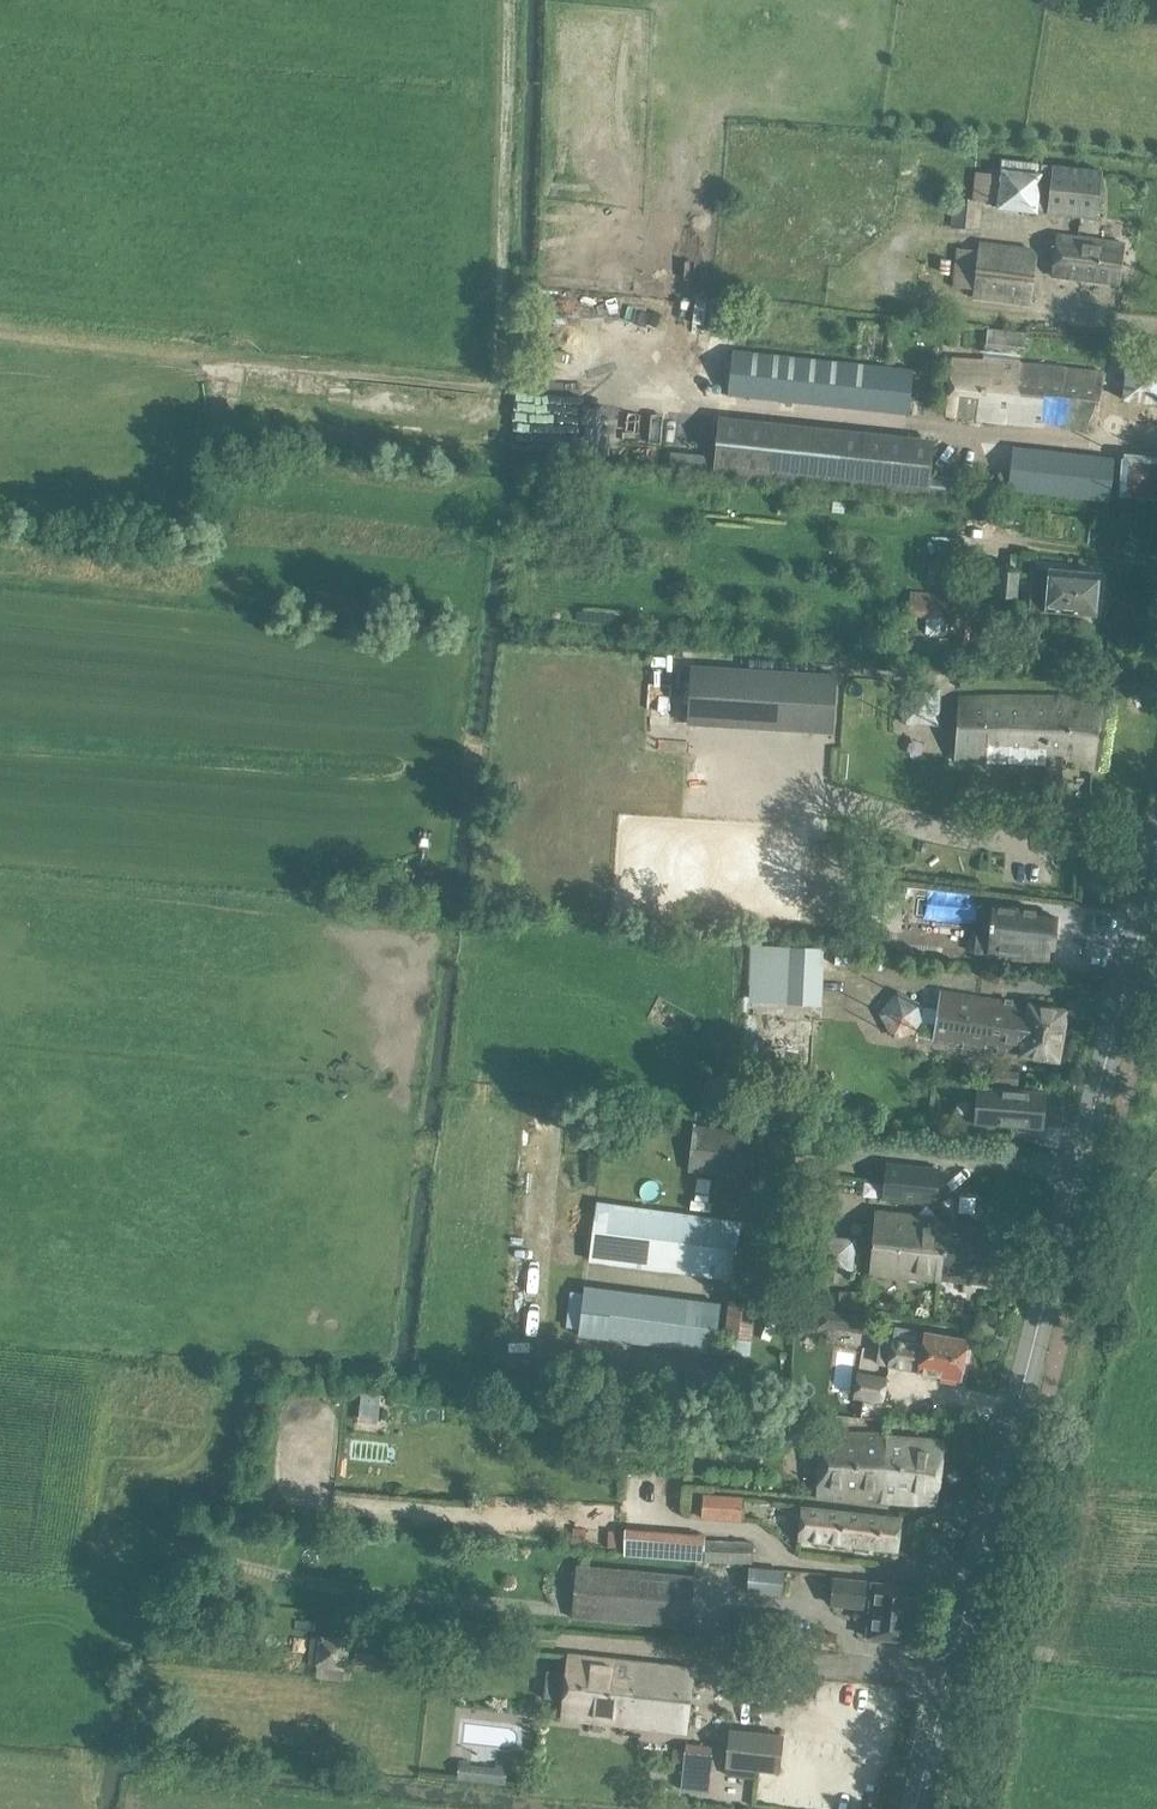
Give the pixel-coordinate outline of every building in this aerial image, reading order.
[(1000,192),(999,203),(998,209),(1098,219),(1103,171),(1003,161),(1002,169),(1000,192)] [(955,183),(961,184),(960,198),(954,197),(951,227),(973,229),(975,201),(999,203),(1000,192),(1002,169),(976,167),(976,170),(966,169),(966,172),(957,171),(955,183)] [(732,197),(731,210),(743,211),(744,198),(732,197)] [(1126,245),(1058,235),(1052,275),(1120,285),(1126,245)] [(1032,303),(1038,255),(1032,251),(980,245),(979,252),(958,250),(954,286),(976,289),(975,296),(1032,303)] [(1027,331),(988,328),(987,344),(1026,347),(1027,331)] [(729,395),(910,414),(914,370),(734,350),(729,395)] [(999,421),(1099,431),(1104,372),(986,361),(954,358),(948,414),(999,421)] [(1129,359),(1125,398),(1156,401),(1156,362),(1129,359)] [(719,421),(713,470),(928,496),(931,474),(934,447),(719,421)] [(1014,447),(1009,490),(1111,501),(1116,458),(1014,447)] [(1122,454),(1120,497),(1156,499),(1156,456),(1122,454)] [(931,474),(928,496),(969,500),(971,479),(931,474)] [(1101,574),(1051,569),(1033,567),(1029,616),(1047,617),(1048,611),(1097,616),(1101,574)] [(999,571),(997,596),(1017,598),(1020,573),(999,571)] [(914,591),(912,612),(943,615),(945,594),(914,591)] [(970,602),(969,615),(996,617),(997,604),(970,602)] [(691,665),(688,725),(761,730),(764,670),(691,665)] [(764,670),(761,730),(834,734),(835,717),(837,674),(764,670)] [(1048,765),(1061,697),(959,697),(953,760),(1048,765)] [(1061,697),(1048,765),(1062,766),(1095,770),(1103,701),(1061,697)] [(1071,822),(1085,823),(1086,807),(1077,807),(1071,813),(1071,822)] [(995,907),(990,954),(1031,959),(1032,947),(1055,950),(1058,918),(1019,914),(1020,910),(995,907)] [(752,946),(752,964),(760,965),(758,1002),(818,1004),(820,964),(820,949),(760,946),(752,946)] [(1022,1055),(1058,1061),(1066,1012),(1012,1004),(1006,1002),(942,992),(934,1041),(1022,1055)] [(994,1084),(1003,1084),(1004,1071),(995,1070),(994,1084)] [(980,1087),(977,1123),(1043,1129),(1046,1093),(980,1087)] [(795,1138),(693,1126),(687,1171),(789,1184),(795,1138)] [(886,1164),(883,1200),(936,1204),(939,1169),(886,1164)] [(751,1184),(748,1212),(786,1217),(789,1188),(751,1184)] [(590,1259),(733,1278),(741,1222),(598,1202),(590,1259)] [(940,1219),(876,1213),(871,1274),(987,1284),(992,1227),(940,1222),(940,1219)] [(580,1335),(716,1352),(722,1304),(586,1287),(580,1335)] [(850,1314),(821,1310),(819,1327),(847,1331),(850,1314)] [(883,1338),(879,1363),(918,1370),(918,1372),(941,1376),(957,1379),(959,1379),(960,1375),(964,1372),(965,1365),(963,1362),(967,1340),(896,1327),(894,1340),(883,1338)] [(867,1382),(858,1381),(855,1397),(883,1402),(887,1379),(868,1375),(867,1382)] [(820,1499),(938,1507),(946,1441),(887,1437),(822,1435),(820,1499)] [(701,1519),(742,1522),(744,1496),(702,1493),(701,1519)] [(800,1540),(863,1548),(898,1552),(902,1519),(867,1515),(867,1516),(804,1508),(800,1540)] [(626,1553),(705,1560),(707,1541),(706,1541),(706,1538),(627,1531),(626,1553)] [(572,1616),(596,1619),(689,1628),(694,1576),(577,1564),(572,1616)] [(917,1589),(835,1580),(832,1605),(871,1610),(868,1638),(911,1643),(917,1589)] [(791,1616),(739,1611),(736,1635),(789,1640),(791,1616)] [(834,1649),(836,1635),(799,1630),(797,1645),(834,1649)] [(547,1670),(544,1699),(564,1701),(562,1716),(686,1731),(693,1669),(569,1654),(567,1672),(547,1670)] [(726,1765),(776,1771),(780,1737),(730,1731),(726,1765)] [(684,1789),(710,1792),(714,1748),(688,1745),(687,1751),(688,1751),(684,1789)]
